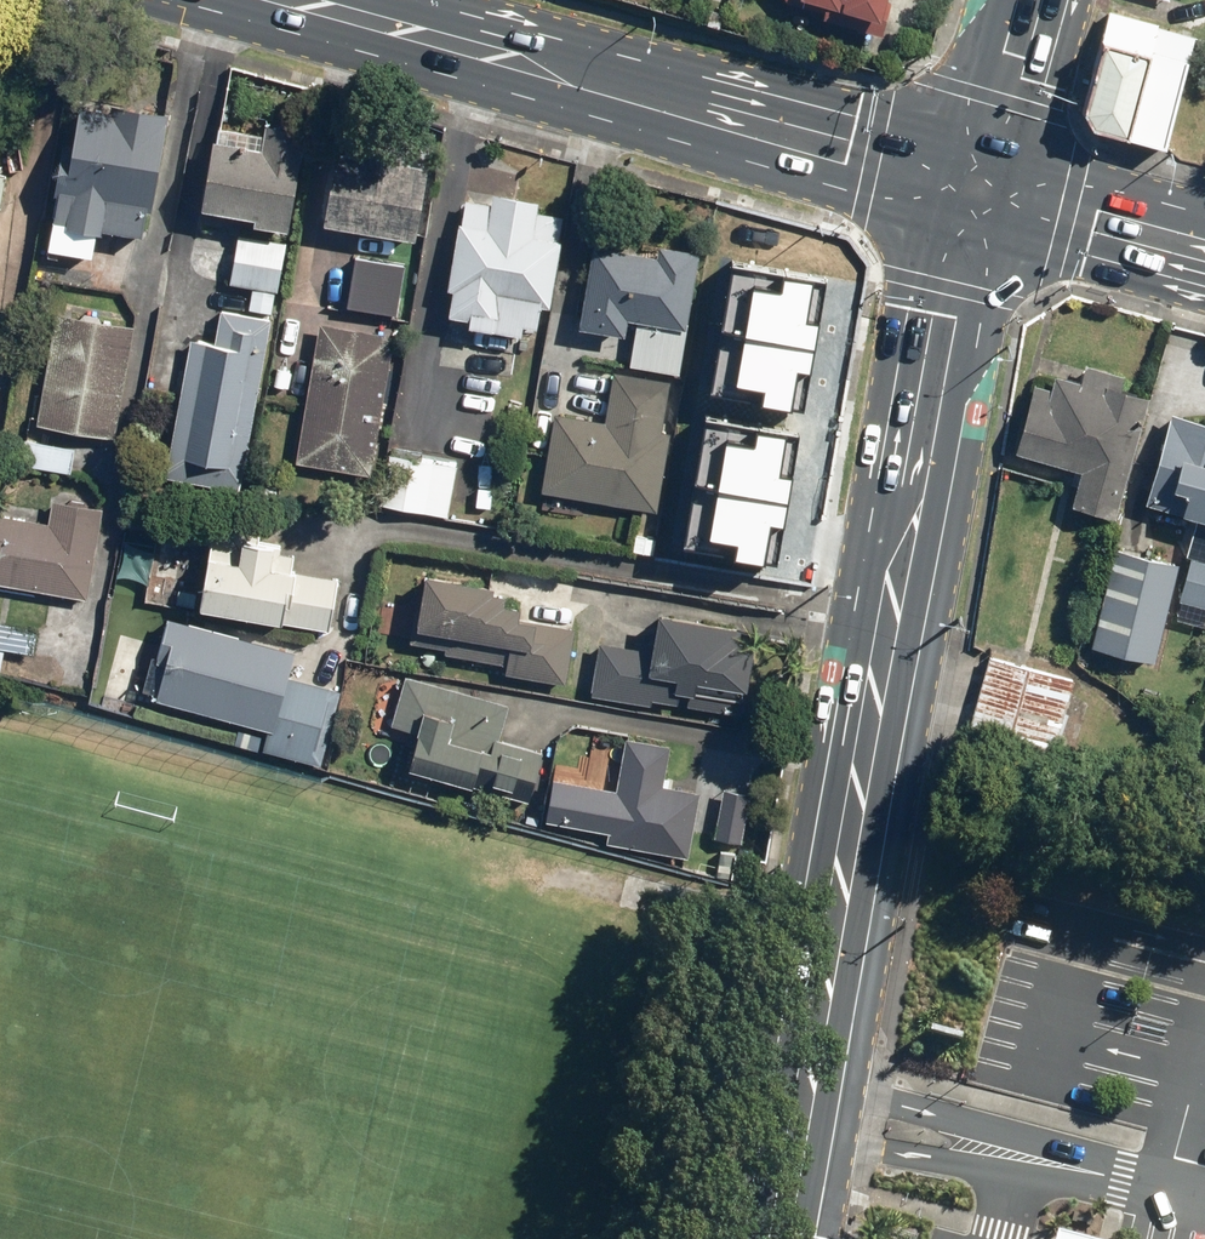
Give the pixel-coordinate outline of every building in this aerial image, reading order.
[(881,31),(890,0),(785,0),(789,5),(881,31)] [(1108,18),(1083,109),(1093,126),(1164,147),(1191,42),(1108,18)] [(58,194),(49,248),(92,255),(97,228),(142,236),(148,204),(153,205),(168,112),(80,97),(72,145),(62,143),(54,193),(58,194)] [(210,141),(199,207),(290,222),(305,131),(266,125),(262,149),(210,141)] [(1,208),(12,138),(0,136),(0,208),(1,208)] [(336,158),(324,223),(415,239),(427,174),(336,158)] [(463,197),(447,287),(452,288),(448,315),(467,318),(466,325),(520,335),(522,324),(535,326),(539,303),(547,304),(563,214),(535,209),(536,200),(492,192),(490,202),(463,197)] [(237,235),(229,285),(278,293),(286,243),(237,235)] [(592,245),(579,326),(624,334),(626,319),(635,321),(628,364),(678,373),(699,251),(658,244),(656,256),(592,245)] [(841,264),(736,247),(713,386),(817,404),(841,264)] [(355,258),(347,308),(396,317),(405,266),(355,258)] [(189,339),(165,478),(239,491),(270,318),(221,309),(215,344),(189,339)] [(57,313),(36,425),(114,439),(134,327),(57,313)] [(315,321),(294,464),(370,475),(391,332),(315,321)] [(1033,382),(1012,450),(1079,470),(1069,504),(1113,517),(1148,396),(1120,388),(1124,375),(1083,363),(1078,381),(1054,374),(1050,387),(1033,382)] [(553,410),(540,491),(658,510),(671,432),(661,430),(669,380),(612,371),(604,419),(553,410)] [(814,422),(709,404),(686,544),(791,561),(814,422)] [(1143,501),(1204,520),(1204,422),(1170,412),(1143,501)] [(26,437),(21,464),(71,473),(76,447),(26,437)] [(385,443),(373,501),(446,515),(457,456),(385,443)] [(86,599),(102,507),(55,498),(51,521),(0,513),(0,584),(86,599)] [(213,530),(198,605),(331,631),(341,579),(290,570),(293,555),(281,553),(283,544),(213,530)] [(1111,545),(1098,589),(1117,595),(1111,615),(1139,623),(1154,571),(1132,564),(1135,552),(1111,545)] [(1177,599),(1204,607),(1204,557),(1190,553),(1177,599)] [(410,575),(400,626),(506,646),(500,675),(570,688),(580,637),(518,625),(524,597),(410,575)] [(597,640),(588,693),(651,703),(656,674),(743,689),(752,641),(736,638),(739,622),(658,608),(651,649),(597,640)] [(165,665),(156,698),(304,737),(318,685),(288,677),(296,647),(168,613),(155,662),(165,665)] [(35,654),(39,629),(0,622),(0,648),(35,654)] [(987,652),(962,739),(1047,763),(1072,676),(987,652)] [(417,734),(408,768),(532,802),(546,751),(499,738),(509,702),(405,674),(391,726),(417,734)] [(626,736),(607,841),(689,855),(701,791),(660,784),(668,743),(626,736)] [(554,762),(541,813),(566,819),(579,769),(554,762)]
